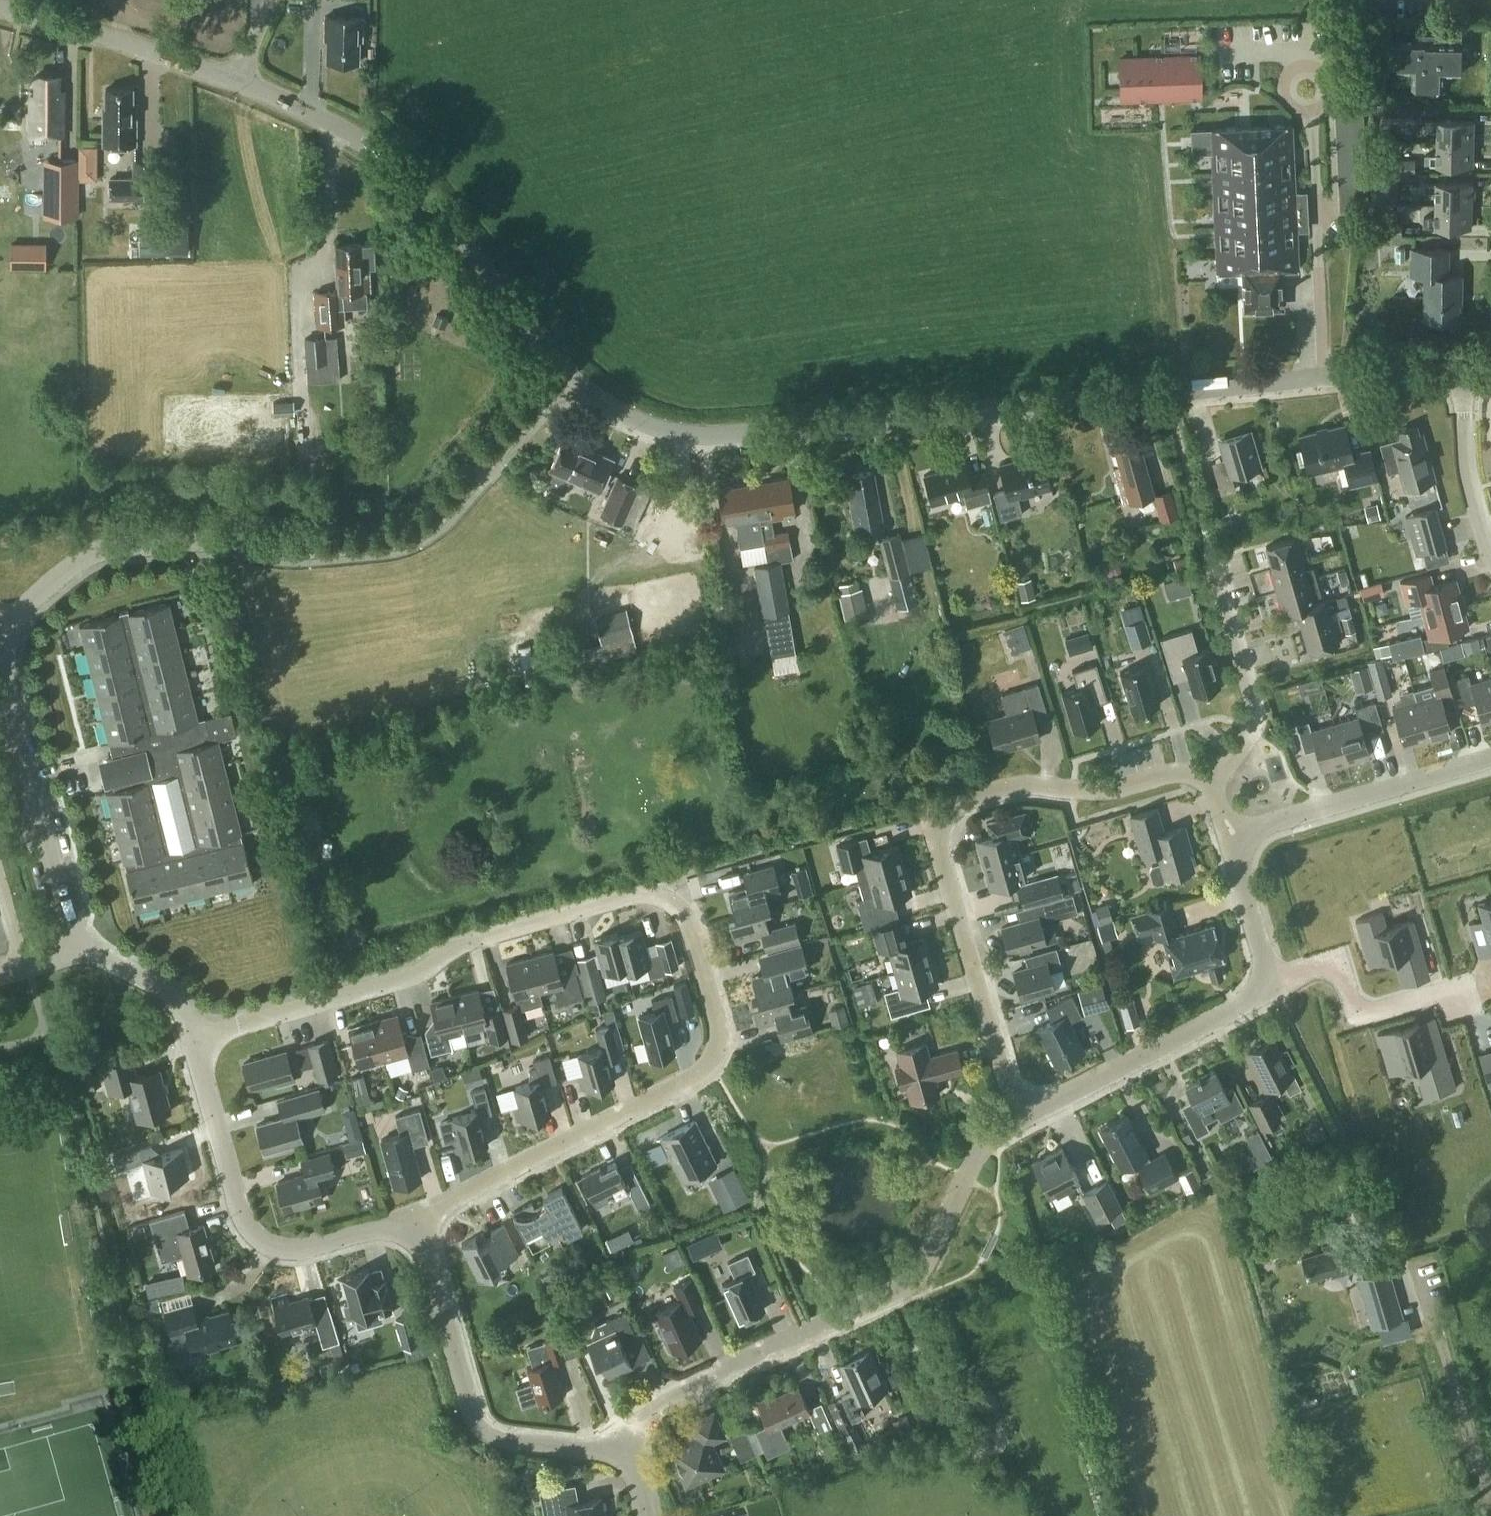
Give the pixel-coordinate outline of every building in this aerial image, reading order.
[(362,38),(362,17),(325,16),(324,37),(327,37),(326,60),(358,61),(358,38),(362,38)] [(1182,46),(1182,30),(1167,30),(1167,46),(1182,46)] [(1444,71),(1463,71),(1463,31),(1417,30),(1417,39),(1398,39),(1398,68),(1414,68),(1414,87),(1430,87),(1430,92),(1439,92),(1439,87),(1444,87),(1444,71)] [(1201,98),(1200,53),(1119,56),(1121,101),(1201,98)] [(30,134),(63,134),(63,97),(59,97),(59,74),(35,74),(35,93),(31,93),(30,134)] [(103,105),(103,143),(136,143),(136,105),(132,102),(132,87),(105,87),(105,105),(103,105)] [(1415,105),(1385,104),(1384,118),(1414,119),(1415,105)] [(1362,210),(1357,106),(1336,107),(1342,211),(1362,210)] [(1438,141),(1474,142),(1474,120),(1438,119),(1438,120),(1427,120),(1427,129),(1438,129),(1438,141)] [(1217,272),(1243,271),(1245,308),(1282,306),(1280,268),(1297,267),(1296,231),(1308,230),(1306,190),(1294,191),(1291,125),(1209,129),(1209,128),(1192,129),(1193,152),(1211,151),(1217,272)] [(1473,164),(1474,142),(1438,141),(1437,154),(1426,154),(1426,163),(1437,163),(1473,164)] [(1416,158),(1391,157),(1391,171),(1415,172),(1416,158)] [(157,158),(134,158),(134,177),(109,176),(109,198),(134,198),(134,203),(157,203),(157,158)] [(45,178),(45,216),(77,216),(77,159),(57,159),(57,177),(45,177),(45,178)] [(1397,173),(1372,172),(1372,198),(1397,198),(1397,173)] [(1436,204),(1472,205),(1472,182),(1437,181),(1437,182),(1425,182),(1425,191),(1437,191),(1436,204)] [(1397,204),(1369,203),(1369,219),(1397,219),(1397,204)] [(1471,226),(1472,205),(1436,204),(1436,216),(1424,216),(1424,225),(1436,225),(1436,226),(1471,226)] [(1403,221),(1372,220),(1372,234),(1402,235),(1403,221)] [(47,266),(47,239),(9,238),(8,265),(47,266)] [(367,304),(367,288),(369,288),(368,266),(376,266),(375,242),(335,243),(337,289),(314,289),(316,323),(335,322),(343,322),(342,305),(367,304)] [(1462,292),(1463,275),(1449,275),(1449,249),(1413,248),(1412,274),(1428,274),(1427,318),(1460,319),(1460,292),(1462,292)] [(326,334),(303,336),(304,363),(306,362),(327,361),(326,334)] [(327,361),(306,362),(308,381),(340,379),(339,360),(327,361)] [(1350,485),(1377,478),(1370,448),(1352,453),(1345,423),(1298,435),(1308,472),(1344,463),(1350,485)] [(1388,470),(1398,467),(1404,487),(1435,479),(1422,432),(1419,433),(1416,424),(1398,429),(1400,437),(1381,443),(1388,470)] [(1221,492),(1235,488),(1231,473),(1259,464),(1249,431),(1220,439),(1228,465),(1214,469),(1221,492)] [(599,489),(613,458),(564,436),(550,468),(599,489)] [(1155,502),(1153,494),(1154,494),(1138,440),(1114,447),(1121,472),(1115,474),(1123,502),(1137,498),(1139,504),(1144,509),(1153,507),(1155,502)] [(994,492),(1001,518),(1023,512),(1018,495),(1051,486),(1043,455),(1016,462),(1015,459),(999,464),(1006,489),(994,492)] [(949,467),(924,474),(932,502),(963,493),(967,506),(991,499),(984,471),(969,475),(965,460),(949,465),(949,467)] [(884,529),(877,492),(874,492),(870,471),(845,476),(855,534),(884,529)] [(651,489),(617,474),(600,513),(623,523),(624,520),(636,525),(651,489)] [(788,476),(753,482),(763,535),(774,533),(771,518),(783,516),(782,512),(794,510),(788,476)] [(763,535),(753,482),(717,488),(723,522),(736,520),(740,546),(765,542),(766,547),(778,545),(775,532),(774,533),(763,535)] [(1154,494),(1164,535),(1182,530),(1172,490),(1154,494)] [(1380,516),(1377,502),(1364,505),(1368,520),(1380,516)] [(1426,566),(1449,560),(1435,506),(1405,515),(1415,553),(1422,551),(1426,566)] [(1237,521),(1231,518),(1217,522),(1221,533),(1239,528),(1237,521)] [(788,530),(775,532),(778,545),(766,547),(768,563),(780,561),(793,558),(788,530)] [(915,602),(897,532),(879,537),(901,619),(923,613),(920,601),(915,602)] [(1266,545),(1272,567),(1308,557),(1305,548),(1300,549),(1296,536),(1266,545)] [(1191,566),(1188,555),(1173,558),(1176,570),(1191,566)] [(1270,568),(1276,590),(1318,578),(1314,565),(1305,568),(1303,560),(1308,558),(1308,557),(1272,567),(1270,568)] [(780,561),(768,563),(754,565),(763,615),(789,610),(780,561)] [(1405,601),(1421,597),(1425,612),(1462,602),(1456,578),(1433,584),(1430,573),(1400,581),(1405,601)] [(1188,574),(1163,581),(1165,589),(1177,586),(1180,594),(1192,590),(1188,574)] [(1036,594),(1031,576),(1016,580),(1021,598),(1036,594)] [(1315,603),(1315,602),(1314,597),(1323,594),(1318,578),(1276,590),(1283,613),(1297,609),(1315,603)] [(860,587),(858,579),(838,584),(840,592),(838,592),(846,624),(870,618),(862,586),(860,587)] [(1377,596),(1373,582),(1360,586),(1364,599),(1377,596)] [(1327,599),(1315,602),(1315,603),(1297,609),(1303,629),(1338,619),(1337,617),(1332,618),(1327,599)] [(169,602),(80,624),(113,757),(107,758),(115,788),(106,791),(136,910),(254,880),(218,738),(211,740),(205,717),(198,718),(169,602)] [(1462,602),(1425,612),(1431,635),(1422,638),(1425,650),(1449,643),(1446,632),(1468,626),(1462,602)] [(560,670),(637,649),(626,607),(595,615),(602,641),(597,643),(597,641),(573,647),(572,641),(556,645),(558,651),(555,652),(560,670)] [(1356,629),(1352,613),(1342,616),(1346,631),(1356,629)] [(1144,618),(1129,622),(1136,645),(1151,641),(1144,618)] [(1338,619),(1303,629),(1309,650),(1339,642),(1335,629),(1341,627),(1338,619)] [(1031,645),(1024,621),(1005,627),(1012,651),(1031,645)] [(1192,627),(1161,637),(1171,672),(1186,667),(1194,693),(1221,685),(1209,647),(1199,650),(1197,642),(1192,627)] [(1424,648),(1420,632),(1380,643),(1383,654),(1392,652),(1393,657),(1424,648)] [(1481,646),(1478,635),(1461,640),(1464,651),(1481,646)] [(1392,693),(1382,656),(1368,660),(1378,697),(1392,693)] [(1100,721),(1093,696),(1106,692),(1096,662),(1072,669),(1078,686),(1062,691),(1074,729),(1100,721)] [(1147,663),(1120,671),(1132,711),(1159,703),(1147,663)] [(1373,685),(1367,664),(1349,669),(1355,690),(1373,685)] [(1416,698),(1427,737),(1451,730),(1443,705),(1455,701),(1444,665),(1429,669),(1436,692),(1416,698)] [(1471,682),(1468,673),(1456,676),(1463,700),(1475,696),(1482,721),(1490,718),(1490,676),(1471,682)] [(1034,717),(1047,713),(1038,682),(1024,687),(1030,706),(988,718),(998,750),(1040,737),(1034,717)] [(1395,699),(1396,704),(1392,705),(1404,744),(1427,737),(1416,698),(1413,688),(1399,692),(1400,697),(1395,699)] [(1375,700),(1355,706),(1357,715),(1334,722),(1346,761),(1369,754),(1363,734),(1383,728),(1375,700)] [(1346,761),(1334,722),(1311,729),(1308,720),(1296,723),(1303,746),(1315,743),(1322,768),(1346,761)] [(1165,876),(1194,867),(1187,841),(1189,841),(1185,825),(1164,831),(1157,806),(1130,814),(1142,856),(1157,851),(1160,861),(1152,864),(1150,868),(1153,880),(1157,882),(1163,880),(1165,876)] [(1025,810),(997,818),(986,821),(990,835),(976,839),(983,863),(1020,852),(1015,836),(1031,832),(1025,810)] [(843,868),(855,865),(860,880),(904,866),(897,843),(868,851),(864,836),(836,844),(843,868)] [(1026,876),(1020,852),(983,863),(990,886),(1026,876)] [(729,916),(770,905),(766,893),(781,888),(773,863),(742,872),(747,886),(728,891),(735,914),(728,916),(729,916)] [(904,866),(860,880),(864,896),(856,899),(865,928),(892,921),(885,898),(912,890),(904,866)] [(1064,893),(1058,873),(1018,884),(1024,905),(1064,893)] [(1063,877),(1063,890),(1077,890),(1076,877),(1063,877)] [(1029,918),(1001,926),(1008,950),(1046,939),(1047,939),(1040,917),(1057,911),(1059,917),(1078,911),(1072,893),(1054,898),(1025,906),(1029,918)] [(1485,917),(1470,922),(1476,944),(1490,940),(1490,944),(1490,898),(1480,901),(1485,917)] [(1096,906),(1101,922),(1113,919),(1108,902),(1096,906)] [(1137,933),(1153,929),(1155,937),(1167,933),(1168,936),(1164,938),(1175,976),(1204,967),(1203,964),(1210,962),(1211,965),(1209,966),(1212,978),(1222,975),(1219,963),(1217,963),(1215,960),(1224,957),(1213,923),(1176,934),(1175,930),(1178,930),(1170,903),(1131,915),(1137,933)] [(795,920),(769,927),(763,907),(770,905),(729,916),(735,939),(761,932),(766,949),(800,940),(795,920)] [(1422,949),(1413,919),(1387,927),(1382,911),(1356,919),(1366,953),(1386,947),(1390,958),(1422,949)] [(1113,919),(1101,922),(1097,924),(1101,939),(1118,934),(1113,919)] [(931,959),(924,936),(902,942),(895,920),(874,926),(878,940),(886,938),(895,970),(931,959)] [(619,935),(618,936),(628,970),(647,965),(650,976),(667,971),(666,969),(678,965),(670,937),(657,941),(660,952),(649,955),(641,929),(619,935)] [(604,973),(610,971),(613,983),(630,979),(627,970),(628,970),(618,936),(619,935),(618,931),(594,938),(604,973)] [(787,966),(806,961),(801,941),(772,950),(778,969),(752,976),(758,998),(752,1000),(752,1001),(793,990),(787,966)] [(1050,970),(1062,967),(1056,946),(1024,955),(1028,966),(1014,970),(1021,996),(1055,986),(1050,970)] [(544,1002),(540,990),(554,986),(559,1003),(583,996),(576,971),(560,975),(553,949),(530,956),(540,990),(543,1002),(544,1002)] [(606,997),(594,953),(575,958),(587,1002),(606,997)] [(517,997),(525,995),(528,1006),(543,1002),(540,990),(530,956),(507,962),(517,997)] [(931,959),(895,970),(899,986),(884,991),(891,1015),(918,1008),(913,990),(938,983),(931,959)] [(1416,981),(1409,959),(1396,963),(1402,984),(1416,981)] [(690,996),(685,979),(673,983),(678,1000),(690,996)] [(872,993),(868,979),(853,983),(857,997),(872,993)] [(1108,1006),(1102,983),(1078,990),(1085,1013),(1108,1006)] [(455,994),(464,1029),(486,1023),(491,1040),(506,1036),(500,1009),(484,1013),(478,988),(455,994)] [(807,1010),(793,1014),(787,992),(793,990),(752,1001),(758,1024),(775,1019),(781,1040),(813,1031),(807,1010)] [(666,1020),(678,1017),(672,993),(652,999),(655,1011),(638,1016),(650,1057),(675,1050),(666,1020)] [(464,1029),(455,994),(431,1000),(438,1026),(425,1029),(431,1053),(452,1047),(449,1033),(464,1029)] [(1089,1037),(1080,1041),(1070,1021),(1081,1014),(1071,994),(1046,1007),(1053,1020),(1038,1028),(1056,1063),(1093,1044),(1089,1037)] [(1140,1023),(1133,997),(1119,1001),(1127,1027),(1140,1023)] [(527,1035),(520,1004),(503,1008),(511,1039),(527,1035)] [(849,1021),(844,1004),(828,1008),(833,1025),(849,1021)] [(613,1081),(607,1060),(620,1056),(618,1048),(624,1047),(613,1007),(603,1010),(607,1024),(597,1027),(603,1047),(579,1053),(581,1059),(564,1064),(567,1077),(577,1074),(582,1090),(613,1081)] [(421,1035),(405,1040),(397,1014),(374,1020),(384,1058),(408,1052),(412,1068),(429,1064),(421,1035)] [(384,1058),(374,1020),(350,1027),(360,1065),(384,1058)] [(1418,1020),(1377,1032),(1384,1053),(1399,1049),(1405,1068),(1416,1065),(1425,1096),(1455,1087),(1442,1045),(1427,1049),(1418,1020)] [(338,1074),(328,1037),(307,1043),(317,1079),(338,1074)] [(1287,1045),(1279,1050),(1272,1037),(1248,1050),(1259,1071),(1257,1072),(1265,1088),(1283,1079),(1289,1092),(1301,1087),(1294,1072),(1291,1074),(1287,1066),(1295,1062),(1287,1045)] [(911,1100),(940,1092),(934,1073),(961,1065),(956,1048),(929,1055),(926,1042),(897,1050),(901,1063),(896,1065),(901,1086),(906,1085),(911,1100)] [(286,1050),(244,1062),(251,1087),(277,1080),(279,1084),(294,1080),(286,1050)] [(131,1054),(102,1062),(109,1090),(128,1085),(137,1119),(171,1109),(159,1067),(136,1074),(131,1054)] [(549,1054),(533,1059),(535,1066),(529,1067),(529,1081),(515,1085),(520,1104),(512,1106),(517,1122),(549,1113),(541,1084),(556,1080),(549,1054)] [(484,1080),(479,1066),(462,1071),(467,1085),(484,1080)] [(1197,1135),(1210,1128),(1205,1120),(1218,1113),(1221,1118),(1244,1106),(1233,1086),(1225,1090),(1214,1068),(1185,1082),(1197,1105),(1185,1112),(1197,1135)] [(385,1104),(383,1097),(372,1100),(364,1073),(351,1077),(359,1104),(360,1104),(362,1110),(385,1104)] [(408,1087),(400,1084),(396,1094),(403,1097),(408,1087)] [(478,1115),(492,1112),(485,1086),(471,1090),(476,1110),(453,1116),(458,1135),(450,1137),(455,1153),(486,1144),(478,1115)] [(278,1100),(283,1116),(257,1124),(264,1151),(303,1140),(296,1117),(324,1109),(318,1089),(278,1100)] [(1282,1117),(1269,1091),(1248,1102),(1261,1128),(1282,1117)] [(412,1145),(429,1141),(420,1108),(395,1115),(400,1133),(381,1138),(394,1185),(421,1177),(412,1145)] [(1150,1189),(1177,1175),(1165,1152),(1151,1159),(1127,1113),(1100,1127),(1121,1167),(1135,1160),(1150,1189)] [(683,1178),(715,1162),(694,1120),(662,1136),(683,1178)] [(363,1137),(346,1142),(342,1143),(346,1156),(366,1151),(363,1137)] [(661,1142),(653,1146),(661,1160),(668,1157),(661,1142)] [(170,1180),(189,1175),(182,1147),(160,1153),(151,1143),(124,1151),(128,1163),(143,1159),(152,1190),(171,1185),(170,1180)] [(1266,1145),(1247,1155),(1252,1165),(1271,1155),(1266,1145)] [(1050,1193),(1079,1178),(1072,1165),(1071,1165),(1062,1147),(1034,1161),(1043,1179),(1043,1180),(1050,1193)] [(306,1173),(277,1181),(285,1208),(323,1197),(317,1175),(334,1170),(329,1152),(302,1159),(306,1173)] [(600,1167),(582,1176),(596,1205),(629,1189),(639,1209),(651,1203),(632,1165),(620,1170),(615,1160),(600,1168),(600,1167)] [(1200,1182),(1191,1166),(1177,1173),(1186,1190),(1200,1182)] [(733,1167),(718,1174),(733,1203),(747,1196),(733,1167)] [(1127,1218),(1107,1178),(1081,1191),(1096,1219),(1108,1213),(1114,1225),(1127,1218)] [(582,1226),(562,1186),(548,1193),(550,1197),(534,1205),(532,1201),(513,1211),(527,1238),(544,1230),(546,1234),(559,1228),(563,1236),(582,1226)] [(185,1209),(150,1219),(162,1260),(183,1253),(188,1273),(215,1265),(203,1223),(190,1227),(185,1209)] [(490,1273),(501,1268),(498,1263),(518,1253),(503,1223),(491,1229),(493,1234),(485,1237),(483,1232),(475,1236),(461,1243),(477,1273),(490,1273)] [(606,1237),(612,1249),(634,1238),(628,1227),(606,1237)] [(720,1230),(688,1240),(693,1256),(725,1247),(720,1230)] [(1359,1233),(1323,1244),(1324,1248),(1301,1255),(1308,1277),(1330,1270),(1332,1274),(1368,1263),(1359,1233)] [(735,1277),(722,1283),(739,1319),(765,1308),(748,1272),(755,1269),(748,1252),(728,1261),(735,1277)] [(1404,1317),(1389,1267),(1357,1277),(1372,1327),(1404,1317)] [(368,1270),(343,1277),(350,1301),(344,1302),(348,1316),(355,1314),(359,1326),(381,1320),(380,1314),(394,1310),(385,1278),(371,1282),(368,1270)] [(621,1290),(614,1274),(603,1279),(610,1295),(621,1290)] [(680,1299),(654,1311),(672,1350),(701,1336),(688,1307),(702,1301),(692,1277),(674,1285),(680,1299)] [(288,1294),(272,1299),(281,1330),(315,1320),(322,1344),(339,1339),(335,1325),(330,1308),(313,1313),(308,1296),(290,1301),(288,1294)] [(161,1309),(158,1296),(143,1299),(146,1312),(161,1309)] [(582,1321),(588,1305),(571,1299),(565,1315),(582,1321)] [(172,1357),(236,1338),(228,1310),(196,1318),(192,1304),(165,1311),(173,1339),(168,1341),(172,1357)] [(625,1311),(595,1324),(592,1334),(593,1338),(587,1341),(595,1360),(600,1357),(608,1375),(632,1364),(621,1339),(635,1332),(625,1311)] [(418,1340),(410,1313),(395,1317),(402,1344),(418,1340)] [(555,1326),(557,1334),(544,1338),(545,1340),(526,1345),(533,1364),(527,1366),(539,1403),(563,1395),(552,1361),(577,1353),(564,1323),(555,1326)] [(915,1355),(924,1351),(918,1337),(909,1342),(915,1355)] [(345,1355),(340,1340),(331,1343),(335,1358),(345,1355)] [(859,1400),(886,1388),(869,1350),(841,1363),(854,1390),(841,1396),(852,1420),(865,1414),(859,1400)] [(905,1381),(899,1368),(888,1374),(893,1386),(905,1381)] [(822,1400),(808,1407),(798,1385),(775,1396),(774,1393),(758,1401),(768,1423),(755,1429),(767,1455),(790,1445),(780,1424),(810,1410),(818,1430),(832,1424),(822,1400)] [(709,1439),(722,1433),(713,1412),(692,1422),(698,1435),(679,1444),(674,1455),(687,1482),(721,1466),(709,1439)] [(862,1438),(857,1426),(843,1432),(852,1450),(862,1446),(859,1440),(862,1438)] [(756,1452),(746,1428),(730,1435),(741,1459),(756,1452)] [(601,1496),(577,1500),(574,1483),(540,1490),(545,1515),(605,1515),(601,1496)]
